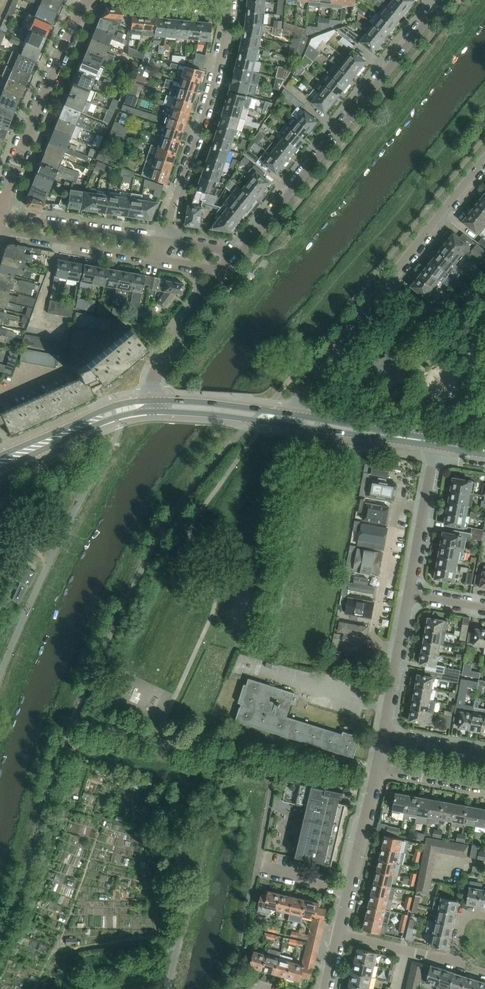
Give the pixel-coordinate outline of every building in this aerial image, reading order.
[(61,2),(57,0),(27,0),(39,5),(56,13),(61,2)] [(265,13),(266,2),(249,0),(248,5),(247,6),(247,9),(248,10),(248,11),(265,13)] [(375,3),(380,7),(382,8),(378,14),(395,27),(398,22),(397,21),(401,17),(379,0),(378,0),(375,3)] [(397,0),(393,0),(391,2),(389,0),(379,0),(401,17),(404,13),(405,14),(409,9),(397,0)] [(409,9),(412,5),(411,4),(414,0),(397,0),(409,9)] [(10,22),(16,8),(10,5),(4,19),(10,22)] [(51,24),(56,13),(39,5),(34,16),(51,24)] [(128,27),(130,10),(108,8),(104,9),(101,17),(117,23),(128,27)] [(264,24),(265,13),(248,11),(248,12),(247,13),(246,17),(247,18),(246,22),(264,24)] [(373,16),(369,21),(373,24),(387,35),(390,30),(391,31),(395,27),(378,14),(376,12),(373,16)] [(51,24),(34,16),(29,14),(26,20),(31,22),(28,29),(28,30),(45,37),(51,24)] [(142,33),(143,16),(138,15),(138,16),(131,16),(130,32),(135,32),(142,33)] [(154,34),(155,18),(148,18),(149,16),(143,16),(142,33),(154,34)] [(123,33),(114,29),(117,23),(101,17),(101,18),(99,17),(97,23),(98,24),(96,27),(127,40),(127,35),(124,33),(123,33)] [(165,35),(166,19),(161,19),(160,17),(157,17),(156,18),(155,18),(154,34),(155,34),(152,39),(160,40),(161,35),(165,35)] [(10,22),(4,19),(0,27),(0,30),(5,33),(5,32),(10,22)] [(176,36),(177,20),(176,20),(176,19),(172,19),(172,20),(166,19),(165,35),(176,36)] [(187,37),(188,21),(183,21),(182,20),(179,19),(179,20),(177,20),(176,36),(187,37)] [(275,19),(273,27),(282,28),(282,27),(283,21),(275,19)] [(198,38),(199,22),(198,22),(198,21),(194,21),(194,22),(188,21),(187,37),(198,38)] [(209,40),(210,23),(205,23),(204,22),(201,21),(200,22),(199,22),(198,38),(197,43),(204,44),(204,39),(209,40)] [(295,32),(296,25),(285,21),(284,28),(295,32)] [(263,26),(264,24),(246,22),(246,27),(244,28),(243,31),(245,32),(244,33),(261,37),(263,26)] [(330,23),(319,22),(319,27),(318,27),(318,31),(330,26),(330,23)] [(371,27),(366,33),(381,44),(385,40),(384,39),(387,35),(373,24),(371,27)] [(306,35),(307,28),(296,25),(295,32),(303,34),(306,35)] [(28,30),(28,29),(21,26),(19,31),(27,35),(24,41),(40,48),(45,37),(28,30)] [(318,31),(318,27),(307,26),(307,32),(310,34),(318,31)] [(345,26),(340,30),(358,44),(360,41),(373,52),(377,48),(378,49),(381,44),(366,33),(363,37),(345,26)] [(92,33),(90,38),(108,45),(111,38),(126,45),(127,40),(96,27),(94,33),(92,33)] [(258,48),(261,37),(244,33),(244,34),(243,35),(242,38),(243,39),(242,44),(258,48)] [(305,47),(309,36),(306,35),(303,34),(299,46),(305,47)] [(35,61),(40,48),(24,41),(11,35),(9,41),(23,47),(20,54),(20,55),(35,61)] [(355,44),(344,35),(340,40),(352,49),(355,45),(354,45),(355,44)] [(105,52),(108,45),(90,38),(88,43),(90,43),(87,49),(113,60),(114,55),(105,52)] [(255,59),(258,48),(242,44),(240,49),(239,50),(239,53),(239,54),(239,55),(255,59)] [(113,60),(87,49),(85,55),(83,55),(81,60),(99,67),(102,60),(111,64),(113,60)] [(142,59),(145,53),(137,50),(135,54),(135,56),(142,59)] [(366,60),(354,50),(347,59),(361,70),(364,66),(363,65),(366,60)] [(30,74),(35,61),(20,55),(20,54),(13,51),(7,63),(13,65),(13,66),(30,73),(30,74)] [(202,68),(205,55),(196,53),(195,58),(194,58),(193,66),(202,68)] [(172,55),(171,61),(184,64),(185,56),(172,55)] [(253,70),(255,59),(239,55),(239,56),(238,57),(237,60),(238,61),(237,67),(253,70)] [(361,70),(347,59),(343,63),(334,55),(330,60),(335,63),(335,64),(352,78),(356,74),(357,75),(361,70)] [(98,79),(102,68),(99,67),(81,60),(79,65),(80,65),(78,71),(94,78),(98,79)] [(303,60),(300,64),(305,68),(308,63),(303,60)] [(142,75),(146,65),(140,63),(135,73),(142,75)] [(30,73),(13,66),(12,67),(6,64),(1,75),(7,78),(7,79),(25,86),(30,73)] [(352,78),(335,64),(328,72),(347,88),(350,83),(349,82),(352,78)] [(278,65),(276,77),(283,79),(285,80),(292,70),(289,68),(278,65)] [(199,75),(201,70),(185,66),(182,77),(197,81),(198,80),(199,80),(200,77),(199,75)] [(261,72),(253,70),(237,67),(235,72),(234,72),(233,76),(234,77),(234,78),(258,84),(261,72)] [(90,88),(94,78),(78,71),(75,77),(74,77),(72,82),(90,89),(90,88)] [(347,88),(328,72),(321,81),(339,95),(342,91),(343,92),(347,88)] [(143,87),(146,77),(137,74),(134,84),(133,84),(132,85),(141,87),(141,86),(143,87)] [(197,86),(198,84),(197,82),(197,81),(182,77),(179,86),(172,84),(173,81),(166,78),(164,83),(194,92),(196,87),(197,86)] [(276,77),(274,88),(280,89),(285,80),(283,79),(276,77)] [(232,84),(231,89),(247,93),(255,95),(258,84),(234,78),(233,79),(232,79),(231,83),(232,84)] [(21,98),(25,86),(7,79),(2,91),(20,98),(21,98)] [(289,81),(286,86),(306,103),(310,98),(313,100),(312,102),(325,113),(328,108),(330,109),(333,105),(314,90),(310,94),(308,92),(306,95),(289,81)] [(339,95),(321,81),(314,90),(333,105),(337,100),(335,99),(339,95)] [(92,99),(95,91),(96,91),(90,88),(90,89),(72,82),(70,87),(71,87),(69,93),(91,102),(95,104),(97,100),(92,99)] [(193,97),(193,96),(194,92),(164,83),(163,86),(170,88),(168,95),(191,102),(191,101),(192,101),(193,97)] [(139,92),(141,87),(132,85),(130,94),(129,95),(134,96),(136,92),(139,92)] [(318,121),(302,108),(306,104),(285,88),(281,93),(298,107),(292,114),(293,115),(312,131),(316,126),(315,125),(318,121)] [(20,98),(2,91),(0,95),(0,104),(15,111),(20,98)] [(244,106),(247,96),(230,91),(229,96),(227,97),(226,100),(227,101),(227,102),(243,107),(244,106)] [(91,102),(69,93),(64,104),(80,111),(83,105),(89,108),(91,102)] [(132,104),(134,96),(129,95),(130,94),(128,94),(125,102),(132,104)] [(191,104),(190,103),(191,102),(168,95),(166,101),(159,99),(158,103),(164,105),(187,112),(189,108),(190,107),(191,104)] [(114,111),(118,100),(113,98),(108,109),(114,111)] [(271,106),(274,102),(266,100),(263,112),(267,113),(271,106)] [(275,114),(281,105),(276,101),(271,111),(272,112),(275,114)] [(247,115),(249,109),(249,108),(244,106),(243,107),(227,102),(227,103),(225,104),(224,107),(225,108),(223,113),(240,118),(240,117),(246,119),(246,120),(257,123),(258,122),(259,118),(253,117),(254,117),(247,115)] [(12,119),(16,111),(15,111),(0,104),(0,114),(12,119)] [(80,111),(64,104),(63,107),(58,118),(75,125),(81,127),(84,129),(86,124),(82,123),(84,116),(79,114),(80,111)] [(108,122),(114,111),(108,109),(96,104),(95,108),(106,112),(103,120),(108,122)] [(150,113),(134,108),(123,104),(121,110),(149,119),(150,113)] [(186,116),(187,112),(164,105),(161,114),(164,116),(168,117),(184,123),(184,122),(186,122),(187,119),(186,117),(186,116)] [(269,124),(276,116),(275,114),(272,112),(265,120),(269,124)] [(236,129),(240,118),(223,113),(222,118),(221,118),(220,121),(221,122),(220,124),(236,129)] [(8,129),(9,128),(12,119),(0,115),(0,126),(8,129)] [(312,131),(293,115),(286,124),(304,138),(308,134),(309,135),(312,131)] [(164,116),(162,123),(166,124),(165,126),(181,131),(184,123),(168,117),(164,116)] [(76,138),(81,127),(75,125),(58,118),(56,124),(55,124),(53,129),(70,136),(76,138)] [(160,124),(157,135),(177,142),(179,138),(179,137),(181,137),(182,134),(181,132),(181,131),(165,126),(160,124)] [(233,140),(236,129),(220,124),(220,125),(218,125),(217,129),(218,130),(217,134),(233,140)] [(304,138),(286,124),(279,132),(284,136),(299,148),(302,143),(301,143),(304,138)] [(68,143),(69,139),(70,136),(53,129),(51,134),(52,134),(50,140),(79,152),(81,148),(77,147),(77,146),(68,143)] [(98,147),(103,136),(97,134),(92,145),(98,147)] [(229,150),(233,140),(217,134),(215,139),(214,140),(213,143),(214,144),(213,145),(229,150)] [(157,135),(154,145),(174,152),(175,151),(176,150),(177,148),(176,146),(177,142),(157,135)] [(284,136),(277,144),(277,145),(291,156),(294,151),(295,152),(299,148),(284,136)] [(88,156),(79,152),(50,140),(47,146),(46,146),(44,151),(62,158),(62,157),(64,152),(71,154),(70,155),(74,156),(74,155),(87,160),(88,156)] [(109,153),(113,143),(106,141),(102,151),(107,153),(109,153)] [(277,145),(277,144),(274,142),(267,150),(271,153),(270,153),(285,165),(289,161),(287,160),(291,156),(277,145)] [(174,152),(154,145),(153,145),(150,145),(147,154),(171,162),(172,158),(174,157),(175,154),(174,153),(174,152)] [(226,161),(229,150),(213,145),(213,146),(212,146),(211,150),(211,151),(210,155),(226,161)] [(249,148),(246,153),(262,166),(264,163),(277,173),(280,169),(281,170),(285,165),(270,153),(271,153),(267,150),(260,158),(249,148)] [(105,159),(107,153),(102,151),(99,150),(96,158),(104,161),(105,159)] [(62,158),(44,151),(42,156),(43,157),(41,162),(74,176),(78,177),(79,172),(63,166),(59,164),(62,158)] [(169,166),(171,162),(147,154),(144,165),(168,172),(169,171),(170,168),(169,166)] [(136,166),(137,155),(127,155),(127,166),(136,166)] [(223,171),(226,161),(210,155),(208,160),(207,161),(206,164),(206,165),(206,166),(223,171)] [(245,156),(241,162),(245,166),(250,160),(245,156)] [(249,171),(245,176),(250,179),(264,191),(268,187),(266,186),(270,182),(263,176),(266,173),(259,167),(251,161),(247,165),(252,168),(249,171)] [(74,176),(41,162),(38,168),(37,168),(35,173),(53,180),(55,174),(72,181),(74,176)] [(168,175),(167,173),(168,172),(144,165),(140,176),(164,184),(166,179),(167,178),(168,175)] [(219,181),(223,171),(206,166),(204,167),(203,171),(204,172),(203,176),(214,180),(219,181)] [(123,175),(124,171),(118,169),(116,176),(122,177),(123,175)] [(48,191),(53,180),(35,173),(33,178),(34,178),(32,184),(48,191)] [(222,189),(212,186),(214,180),(203,176),(202,178),(200,179),(199,182),(200,183),(198,189),(218,196),(218,195),(222,189)] [(258,200),(256,199),(243,188),(239,185),(231,178),(226,186),(233,191),(231,193),(251,209),(258,200)] [(161,191),(163,186),(144,179),(143,186),(155,190),(161,191)] [(264,191),(250,179),(243,188),(256,199),(260,195),(261,196),(264,191)] [(44,202),(48,191),(32,184),(28,194),(29,195),(44,202)] [(89,189),(89,192),(84,192),(82,209),(87,209),(88,211),(91,211),(92,210),(93,210),(96,189),(95,188),(92,187),(89,189)] [(64,194),(58,191),(59,191),(54,189),(52,193),(62,197),(63,197),(64,194)] [(79,208),(82,190),(70,189),(67,206),(79,208)] [(216,201),(218,196),(198,189),(191,206),(190,205),(188,213),(188,216),(186,224),(194,226),(194,225),(200,226),(203,206),(204,201),(214,204),(215,203),(216,201)] [(96,190),(93,210),(94,210),(95,212),(98,212),(99,211),(104,212),(107,191),(96,190)] [(159,198),(161,191),(155,190),(153,196),(159,198)] [(107,191),(104,212),(110,213),(109,214),(114,214),(114,213),(116,214),(118,197),(119,193),(107,191)] [(130,199),(131,192),(126,192),(125,198),(118,197),(116,214),(117,214),(118,215),(121,216),(122,215),(127,215),(130,199)] [(130,199),(127,215),(132,216),(133,217),(136,218),(137,217),(139,217),(141,201),(142,194),(131,192),(130,199)] [(251,209),(231,193),(225,202),(242,216),(244,218),(251,209)] [(64,212),(66,205),(52,203),(52,202),(44,202),(29,195),(25,204),(27,206),(41,209),(51,210),(64,212)] [(484,195),(481,199),(479,199),(476,202),(484,209),(484,195)] [(150,219),(156,203),(141,201),(139,217),(140,217),(140,218),(144,219),(144,218),(150,219)] [(225,202),(218,211),(222,214),(237,226),(240,221),(239,220),(242,216),(225,202)] [(476,202),(473,207),(473,208),(470,212),(484,224),(484,223),(484,224),(484,209),(476,202)] [(484,224),(470,212),(470,213),(468,213),(466,215),(466,217),(462,222),(468,227),(468,225),(479,234),(483,229),(481,228),(484,224)] [(237,226),(222,214),(211,228),(230,231),(232,229),(233,230),(237,226)] [(446,240),(446,242),(461,253),(464,249),(470,253),(471,251),(470,251),(472,249),(459,238),(460,237),(454,232),(450,238),(448,238),(446,240)] [(442,246),(439,250),(456,264),(463,255),(461,253),(446,242),(443,246),(442,246)] [(477,243),(472,249),(470,251),(471,251),(484,262),(484,249),(477,243)] [(55,252),(39,249),(25,246),(9,244),(6,246),(3,256),(18,260),(26,261),(26,260),(50,265),(55,252)] [(435,256),(432,260),(453,276),(460,267),(456,264),(439,250),(435,254),(435,256)] [(3,256),(1,263),(31,272),(32,271),(33,272),(34,267),(29,266),(27,265),(25,264),(26,261),(18,260),(3,256)] [(65,278),(68,261),(67,260),(64,260),(63,260),(57,259),(53,281),(54,281),(54,283),(53,283),(52,288),(58,289),(59,282),(58,282),(59,277),(65,278)] [(453,276),(432,260),(430,263),(428,263),(425,267),(440,279),(445,283),(448,280),(449,281),(451,279),(453,276)] [(81,264),(76,263),(75,262),(72,261),(71,262),(68,261),(65,278),(78,281),(81,264)] [(1,263),(0,266),(0,272),(13,275),(14,272),(23,275),(30,277),(31,272),(1,263)] [(80,281),(79,286),(91,288),(92,283),(95,266),(90,266),(89,265),(86,264),(85,265),(83,264),(80,281)] [(103,285),(106,268),(105,267),(101,267),(100,267),(95,266),(92,283),(103,285)] [(440,279),(425,267),(421,272),(421,273),(419,277),(433,288),(435,290),(439,285),(436,284),(440,279)] [(115,287),(118,271),(113,270),(113,269),(109,268),(108,269),(106,268),(103,285),(115,287)] [(116,287),(114,296),(126,298),(128,289),(131,273),(130,273),(130,272),(126,271),(125,272),(118,271),(115,287),(116,287)] [(13,275),(0,272),(0,281),(19,286),(33,289),(35,283),(13,278),(13,275)] [(148,285),(150,276),(131,273),(128,289),(133,290),(129,311),(138,312),(143,284),(148,285)] [(165,279),(163,279),(150,276),(148,285),(149,285),(148,293),(154,295),(155,289),(163,290),(165,291),(156,303),(164,308),(175,293),(181,294),(183,283),(165,280),(165,279)] [(414,282),(410,287),(416,291),(417,290),(421,293),(419,295),(430,304),(439,292),(435,290),(433,288),(419,277),(418,277),(416,278),(414,280),(414,282)] [(0,281),(0,289),(9,292),(10,288),(31,294),(33,289),(19,286),(0,281)] [(9,292),(0,289),(0,298),(8,300),(8,299),(33,306),(35,298),(18,293),(18,296),(8,294),(9,292)] [(448,294),(442,289),(439,293),(445,297),(448,294)] [(0,298),(0,309),(3,310),(3,309),(4,306),(19,310),(20,305),(8,301),(8,300),(0,298)] [(95,300),(89,298),(88,301),(87,310),(93,311),(95,300)] [(88,301),(77,299),(76,305),(75,308),(87,310),(88,301)] [(56,301),(49,300),(48,312),(53,313),(56,301)] [(56,301),(54,313),(60,315),(62,302),(56,301)] [(62,302),(60,315),(66,316),(68,303),(62,302)] [(447,314),(454,305),(450,302),(442,310),(447,314)] [(68,303),(66,316),(72,317),(73,311),(74,304),(68,303)] [(6,311),(6,310),(3,309),(3,310),(0,309),(0,317),(9,320),(14,321),(14,320),(18,321),(19,316),(11,314),(6,313),(6,311)] [(80,326),(82,313),(76,312),(73,325),(80,326)] [(91,328),(93,315),(87,314),(85,327),(91,328)] [(103,330),(105,317),(99,316),(97,329),(103,330)] [(0,317),(0,322),(13,326),(14,321),(9,320),(0,317)] [(109,331),(112,318),(105,317),(103,330),(109,331)] [(4,336),(13,337),(13,336),(18,337),(18,334),(6,330),(0,328),(0,335),(4,336)] [(86,364),(79,367),(83,374),(90,388),(101,383),(145,347),(130,329),(86,364)] [(3,341),(12,343),(13,337),(4,336),(0,335),(0,341),(3,341)] [(31,363),(33,350),(27,349),(25,362),(31,363)] [(384,354),(385,354),(386,357),(377,360),(376,360),(387,387),(396,384),(407,380),(395,349),(384,354)] [(37,364),(39,351),(33,350),(31,363),(37,364)] [(48,366),(50,353),(45,352),(42,365),(48,366)] [(58,354),(50,353),(48,366),(55,367),(58,354)] [(14,367),(0,363),(0,371),(3,372),(4,373),(11,375),(14,367)] [(79,367),(78,364),(70,367),(76,379),(0,413),(0,423),(3,422),(9,435),(94,397),(90,388),(83,374),(79,367)] [(451,484),(451,487),(452,489),(471,493),(471,492),(474,493),(476,482),(459,478),(459,477),(458,477),(458,476),(457,476),(457,475),(456,475),(456,476),(455,476),(454,476),(454,477),(454,478),(453,482),(451,484)] [(371,479),(368,495),(394,500),(397,484),(383,481),(384,478),(379,477),(379,480),(371,479)] [(469,504),(471,493),(452,489),(451,494),(449,495),(448,500),(469,504)] [(357,505),(356,511),(362,512),(363,507),(365,496),(359,495),(357,505)] [(469,504),(448,500),(447,506),(448,508),(447,512),(467,516),(469,504)] [(368,505),(365,521),(386,525),(389,508),(368,505)] [(446,513),(445,517),(446,519),(445,524),(468,528),(468,523),(469,516),(467,516),(447,512),(446,513)] [(361,521),(355,520),(353,530),(359,531),(361,521)] [(6,545),(12,524),(12,525),(0,521),(0,543),(6,545)] [(388,531),(361,526),(357,548),(369,550),(369,544),(386,547),(388,531)] [(483,533),(484,529),(472,527),(471,533),(483,535),(483,533)] [(442,543),(441,544),(465,548),(465,547),(466,540),(465,540),(466,537),(444,532),(443,537),(441,538),(441,542),(442,543)] [(356,545),(350,544),(346,569),(352,570),(356,545)] [(466,552),(465,552),(465,548),(441,544),(441,548),(439,550),(438,555),(459,559),(465,560),(466,552)] [(375,577),(379,556),(358,552),(354,573),(375,577)] [(457,570),(459,559),(438,555),(437,560),(438,562),(437,566),(457,570)] [(36,572),(28,569),(15,563),(9,577),(20,582),(12,599),(19,603),(27,585),(29,586),(36,572)] [(475,580),(481,581),(480,586),(484,587),(484,565),(484,567),(478,566),(477,566),(475,580)] [(455,576),(457,570),(437,566),(437,567),(436,568),(435,572),(436,573),(435,578),(435,579),(435,580),(436,580),(437,581),(438,581),(439,581),(440,580),(440,579),(441,579),(450,581),(457,582),(458,577),(455,576)] [(347,595),(352,570),(346,569),(341,594),(347,595)] [(472,585),(474,573),(474,572),(468,571),(466,584),(472,585)] [(369,581),(353,578),(351,590),(374,594),(375,588),(368,587),(369,581)] [(349,597),(346,613),(352,614),(351,618),(357,619),(358,615),(370,617),(371,618),(374,601),(349,597)] [(448,621),(444,620),(428,617),(427,623),(426,623),(425,627),(426,628),(426,629),(442,632),(446,632),(448,621)] [(369,629),(337,623),(337,632),(367,637),(369,629)] [(467,636),(469,624),(463,623),(461,630),(461,634),(461,635),(467,636)] [(483,627),(482,629),(476,628),(476,633),(470,632),(468,643),(484,646),(484,628),(483,627)] [(440,643),(442,632),(426,629),(425,634),(424,634),(423,638),(424,639),(424,640),(440,643)] [(438,654),(440,643),(424,640),(424,641),(423,641),(422,645),(423,646),(422,651),(438,654)] [(420,652),(420,656),(421,657),(420,663),(426,664),(425,669),(444,673),(445,666),(445,665),(436,664),(438,654),(422,651),(422,652),(420,652)] [(341,668),(354,670),(356,661),(343,659),(341,668)] [(461,669),(445,666),(444,673),(460,676),(461,669)] [(481,672),(463,669),(462,674),(480,677),(481,672)] [(416,684),(416,685),(432,688),(434,676),(418,673),(417,679),(415,679),(415,683),(416,684)] [(460,676),(444,673),(443,679),(459,682),(460,676)] [(457,703),(454,720),(459,721),(458,727),(464,728),(464,729),(469,730),(470,729),(473,712),(474,706),(474,705),(464,704),(468,679),(462,678),(457,703)] [(235,720),(354,758),(360,737),(343,731),(342,734),(287,717),(294,693),(274,686),(275,685),(270,683),(269,685),(249,679),(247,685),(244,684),(238,703),(242,704),(241,707),(240,707),(235,720)] [(429,699),(432,688),(416,685),(415,690),(413,690),(413,695),(414,696),(414,697),(429,699)] [(356,702),(363,699),(360,691),(352,694),(356,702)] [(412,698),(411,702),(413,703),(412,708),(432,712),(432,711),(434,712),(436,700),(429,699),(414,697),(412,698)] [(470,729),(471,729),(471,730),(476,731),(477,730),(481,731),(484,714),(484,711),(484,708),(474,706),(473,712),(470,729)] [(409,720),(432,724),(434,712),(432,711),(432,712),(412,708),(410,709),(409,713),(410,714),(409,720)] [(344,791),(287,779),(283,800),(307,806),(295,856),(332,864),(346,803),(339,802),(340,796),(342,797),(344,791)] [(404,817),(408,794),(396,792),(392,815),(404,817)] [(416,817),(420,797),(408,794),(404,817),(404,818),(409,819),(410,815),(416,817)] [(429,815),(432,799),(420,797),(416,817),(416,821),(427,823),(429,815)] [(441,817),(444,801),(432,799),(429,815),(441,817)] [(452,819),(455,803),(444,801),(441,817),(452,819)] [(464,821),(467,805),(455,803),(452,819),(464,821)] [(476,824),(479,807),(467,805),(464,821),(476,824)] [(479,807),(476,824),(484,825),(484,808),(479,807)] [(388,825),(386,832),(399,835),(401,828),(388,825)] [(386,835),(383,847),(405,852),(408,840),(386,835)] [(443,853),(445,840),(427,836),(424,849),(436,851),(436,852),(443,853)] [(455,855),(457,842),(451,841),(449,854),(455,855)] [(468,844),(462,843),(460,856),(466,857),(468,844)] [(470,856),(476,857),(479,845),(473,844),(470,856)] [(402,864),(405,852),(383,847),(380,858),(402,864)] [(435,857),(436,852),(436,851),(424,849),(423,855),(435,857)] [(400,875),(402,864),(380,858),(377,870),(394,874),(400,875)] [(434,862),(422,860),(421,866),(433,868),(434,862)] [(432,874),(433,868),(421,866),(420,872),(432,874)] [(392,886),(394,874),(377,870),(374,882),(392,886)] [(430,886),(431,881),(431,880),(419,877),(418,883),(430,886)] [(482,888),(483,882),(471,880),(466,903),(478,905),(482,888)] [(374,882),(372,893),(394,899),(397,887),(392,886),(374,882)] [(428,894),(430,886),(418,883),(417,892),(428,894)] [(261,898),(258,911),(264,912),(270,913),(271,907),(278,908),(282,893),(269,891),(268,895),(262,894),(261,898)] [(290,911),(294,896),(282,893),(278,908),(290,911)] [(372,893),(369,905),(386,909),(391,910),(394,899),(372,893)] [(303,914),(306,899),(294,896),(290,911),(303,914)] [(455,913),(458,901),(435,896),(433,907),(438,908),(438,909),(455,913)] [(319,902),(306,899),(303,914),(313,917),(323,919),(326,909),(318,907),(319,902)] [(388,922),(391,910),(386,909),(369,905),(366,917),(388,922)] [(453,925),(455,913),(438,909),(435,921),(453,925)] [(324,927),(325,921),(325,920),(323,920),(323,919),(313,917),(312,924),(324,927)] [(385,934),(388,922),(366,917),(363,929),(385,934)] [(307,933),(309,926),(288,920),(287,927),(307,933)] [(450,936),(453,925),(435,921),(433,933),(450,936)] [(322,935),(324,927),(312,924),(310,932),(322,935)] [(69,930),(69,938),(82,938),(82,930),(69,930)] [(320,942),(322,935),(310,932),(308,939),(320,942)] [(447,948),(450,936),(433,933),(430,944),(447,948)] [(318,953),(319,945),(307,943),(306,950),(318,953)] [(282,951),(270,948),(269,947),(268,954),(264,970),(276,973),(280,958),(280,957),(281,954),(282,951)] [(375,964),(378,953),(359,948),(356,960),(375,964)] [(316,960),(318,953),(306,950),(304,957),(316,960)] [(268,954),(255,951),(251,966),(264,970),(268,954)] [(293,957),(281,954),(280,957),(280,958),(276,973),(281,975),(280,978),(287,980),(292,961),(293,957)] [(314,967),(316,960),(304,957),(302,964),(313,967),(314,967)] [(372,976),(375,964),(356,960),(353,972),(372,976)] [(310,978),(313,967),(302,964),(292,961),(287,980),(294,982),(295,979),(300,980),(302,975),(310,978)] [(425,964),(413,961),(411,967),(424,970),(425,964)] [(438,985),(443,968),(431,965),(431,966),(425,964),(424,970),(423,975),(422,980),(438,985)] [(423,975),(424,970),(411,967),(410,972),(423,975)] [(449,988),(454,972),(443,968),(438,985),(449,988)] [(369,988),(372,976),(353,972),(350,983),(369,988)] [(422,980),(423,975),(410,972),(408,978),(421,981),(422,980)] [(466,976),(454,972),(449,988),(462,988),(466,976)] [(477,979),(466,976),(462,988),(474,988),(477,979)] [(420,987),(421,981),(408,978),(407,984),(420,987)] [(477,979),(474,988),(484,988),(484,982),(477,979)]
